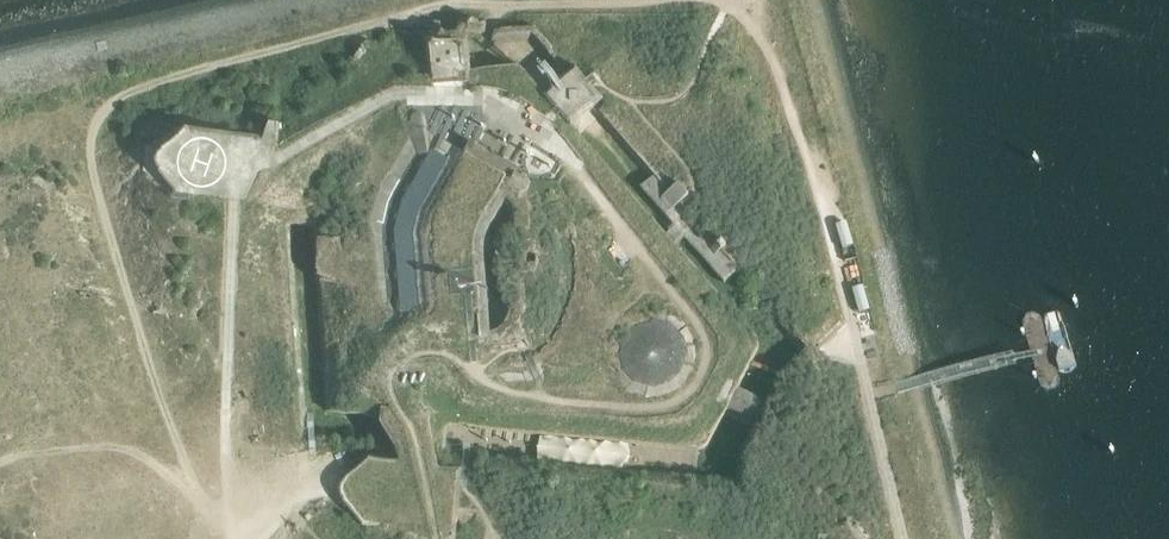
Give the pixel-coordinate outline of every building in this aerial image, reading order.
[(466,40),(429,40),(429,42),(429,62),(431,68),(465,67),(466,40)] [(464,425),(695,444),(699,443),(705,439),(724,406),(758,425),(771,402),(737,383),(755,347),(756,344),(756,338),(754,334),(704,278),(571,126),(543,94),(518,64),(475,66),(465,67),(431,68),(304,126),(310,225),(330,415),(395,420),(395,411),(442,414),(442,423),(464,425)] [(576,65),(561,78),(543,94),(571,126),(604,98),(576,65)] [(656,180),(646,189),(729,283),(739,275),(656,180)] [(672,208),(689,193),(678,181),(661,196),(672,208)] [(852,245),(845,221),(835,224),(842,248),(852,245)] [(415,273),(389,276),(392,299),(418,296),(415,273)] [(862,289),(852,291),(858,313),(868,311),(862,289)]
